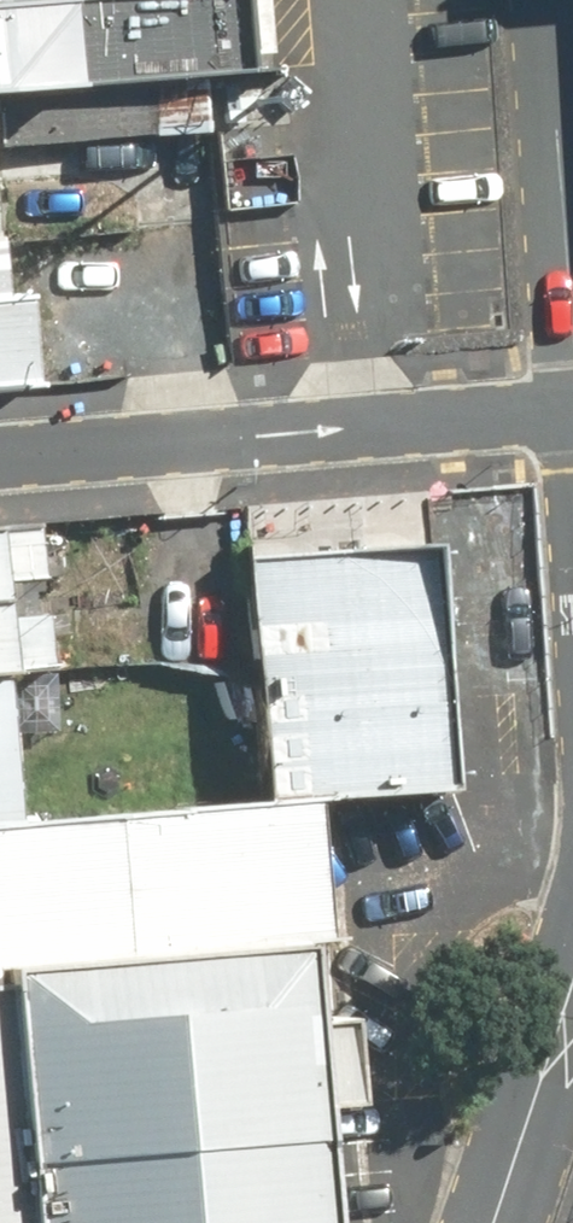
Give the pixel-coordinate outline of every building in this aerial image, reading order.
[(62,86),(55,3),(0,8),(0,91),(62,86)] [(32,382),(20,237),(0,239),(0,385),(32,382)] [(260,798),(309,794),(454,784),(433,543),(241,555),(260,798)] [(8,819),(0,733),(0,819),(8,819)] [(0,819),(0,966),(294,939),(321,934),(309,794),(260,798),(8,819),(0,819)] [(294,939),(0,966),(0,1222),(317,1222),(294,939)]
